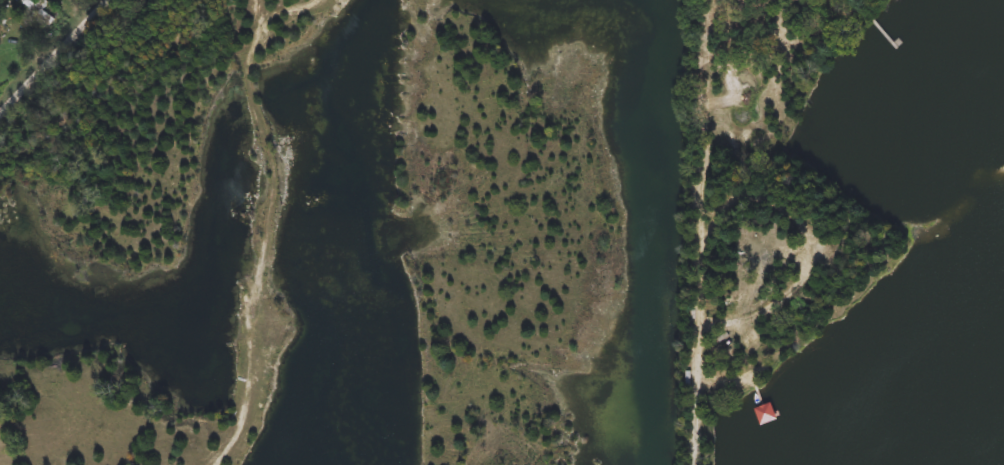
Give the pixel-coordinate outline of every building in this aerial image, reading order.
[(50,27),(14,0),(30,0),(36,4),(38,0),(46,0),(61,11),(50,27)]
